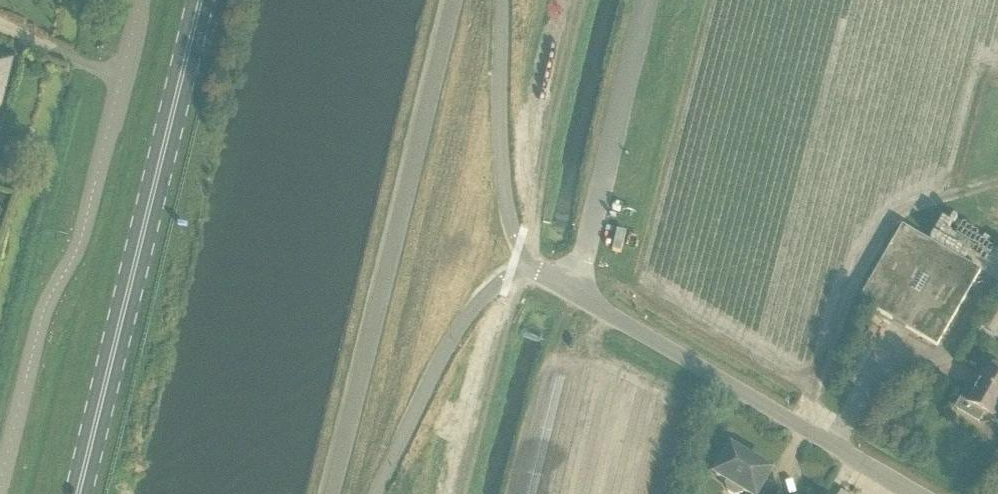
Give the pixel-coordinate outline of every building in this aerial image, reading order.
[(16,61),(0,57),(0,118),(16,61)] [(938,346),(981,271),(903,226),(860,301),(938,346)] [(982,243),(976,255),(997,264),(997,249),(982,243)] [(993,363),(982,383),(975,379),(958,407),(979,420),(983,413),(997,422),(997,365),(993,363)] [(768,482),(775,472),(730,445),(713,474),(727,483),(726,484),(728,491),(732,493),(741,493),(742,493),(743,492),(746,493),(779,493),(781,490),(768,482)]
